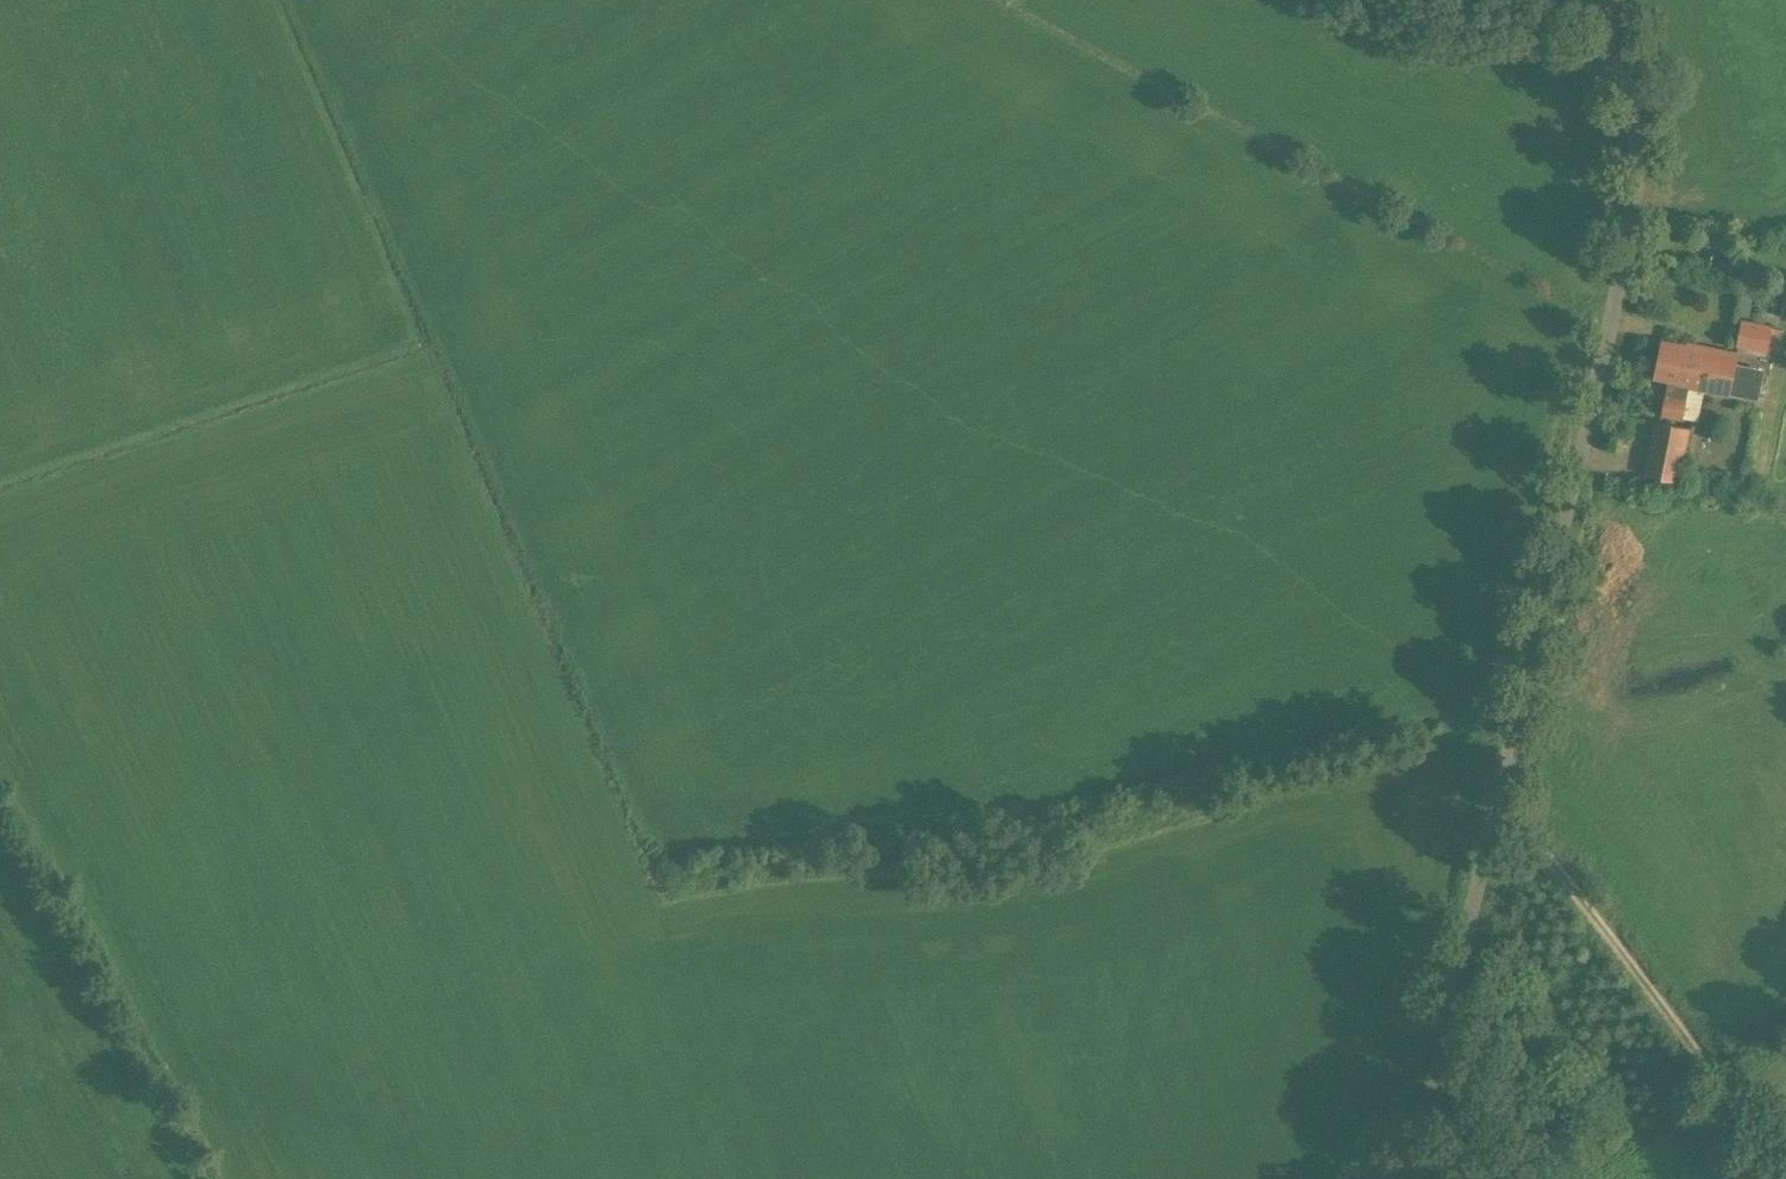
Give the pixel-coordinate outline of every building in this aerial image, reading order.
[(1769,352),(1773,324),(1742,318),(1737,345),(1769,352)] [(1762,371),(1735,365),(1738,353),(1687,342),(1686,344),(1663,339),(1655,374),(1670,377),(1665,398),(1685,401),(1688,384),(1729,393),(1730,390),(1756,396),(1762,371)] [(1665,398),(1662,416),(1682,419),(1685,401),(1665,398)] [(1644,475),(1680,481),(1690,428),(1654,421),(1644,475)]
